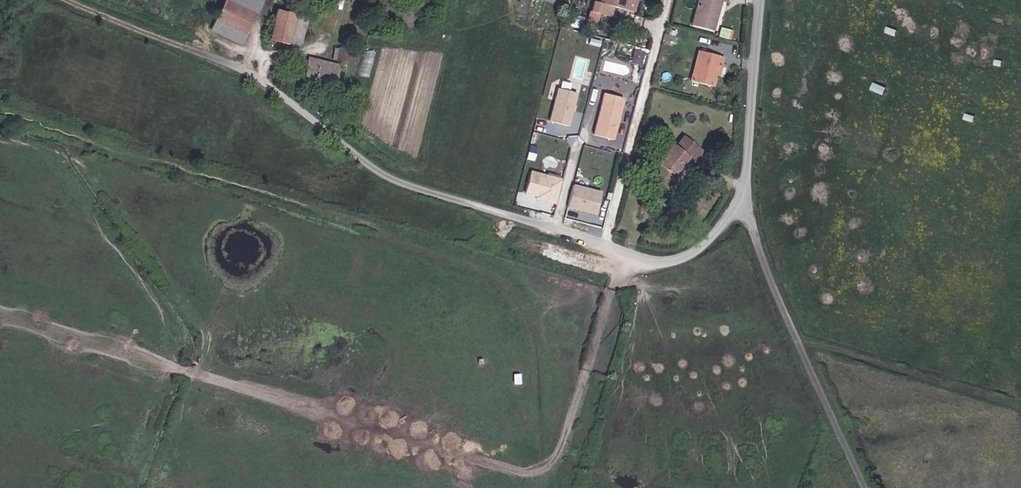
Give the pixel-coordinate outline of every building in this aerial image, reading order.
[(211,30),(239,44),(261,0),(225,0),(211,30)] [(598,14),(601,3),(611,6),(626,10),(628,0),(593,0),(590,12),(598,14)] [(720,0),(698,0),(691,26),(711,31),(720,0)] [(601,3),(598,14),(608,16),(611,6),(601,3)] [(307,18),(276,10),(269,38),(299,46),(307,18)] [(335,48),(333,59),(357,62),(359,51),(335,48)] [(636,50),(633,59),(643,61),(645,53),(636,50)] [(717,66),(720,67),(723,57),(698,51),(690,81),(711,87),(714,77),(717,66)] [(309,58),(302,84),(332,91),(337,65),(309,58)] [(567,126),(575,93),(556,88),(548,121),(567,126)] [(592,134),(614,139),(624,97),(602,91),(592,134)] [(659,166),(651,176),(667,189),(679,173),(676,170),(685,158),(692,163),(701,151),(682,137),(673,148),(670,145),(656,164),(659,166)] [(554,204),(560,180),(529,172),(524,193),(535,196),(535,199),(554,204)] [(594,215),(600,193),(572,186),(566,208),(594,215)]
